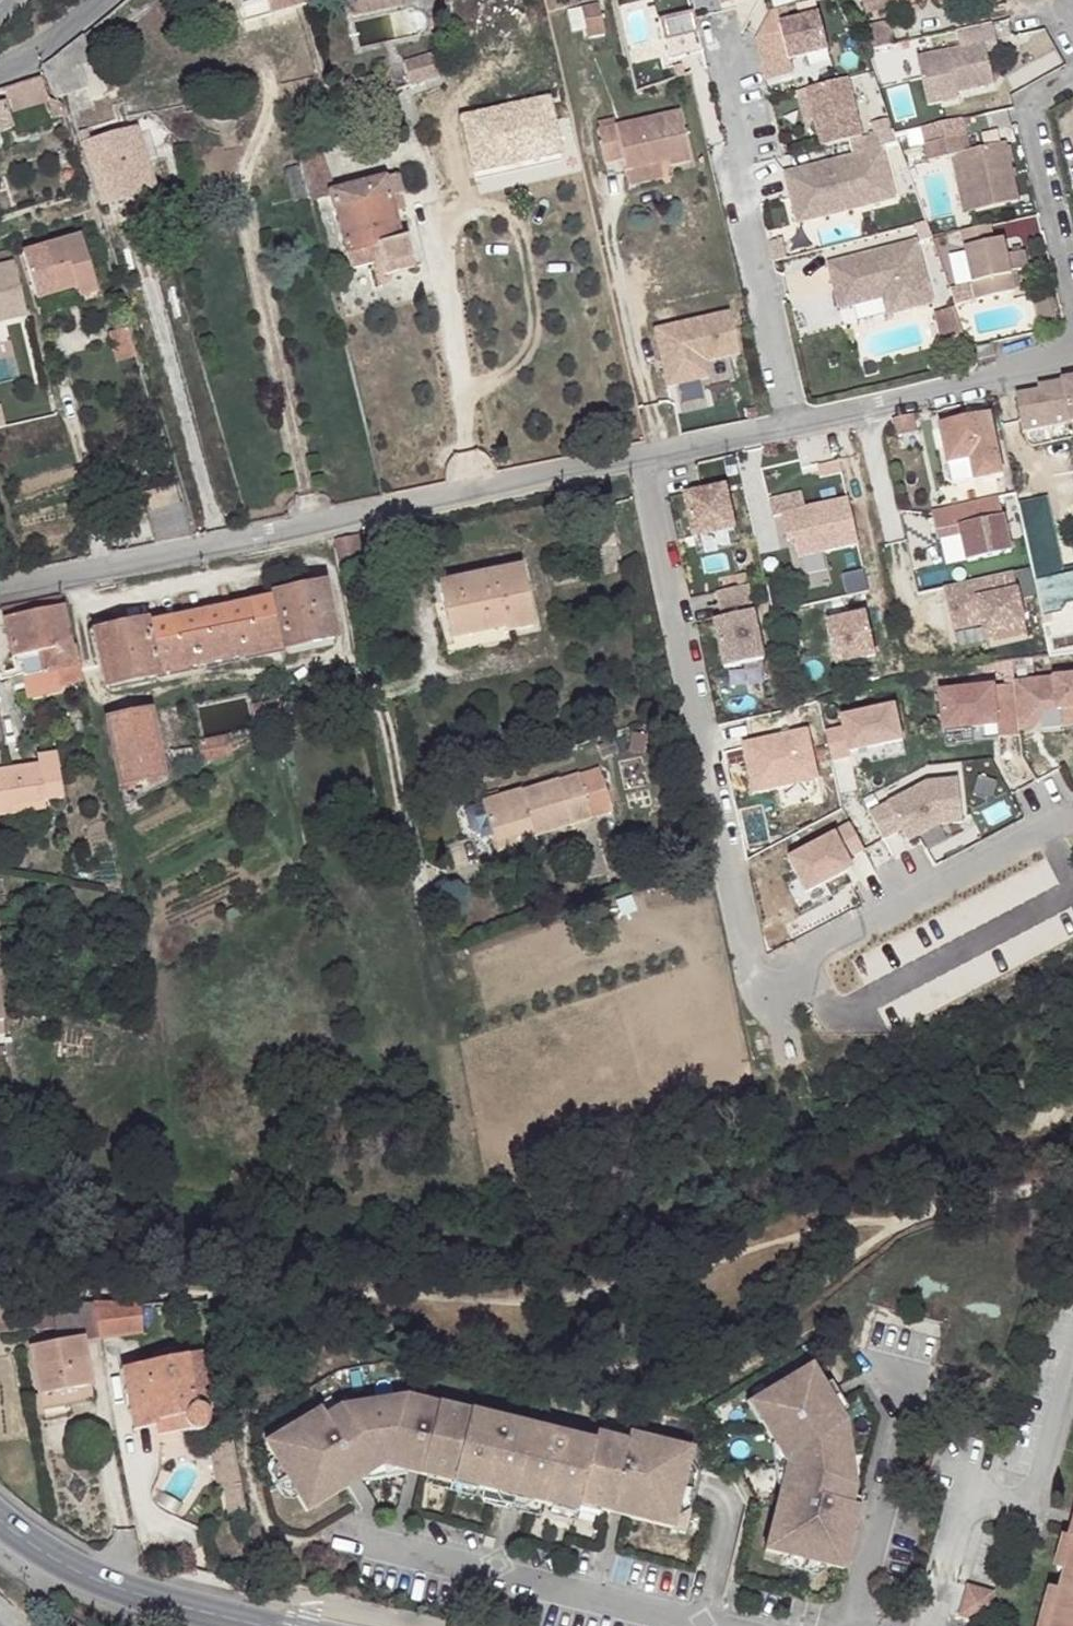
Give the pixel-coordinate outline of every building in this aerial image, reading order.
[(241,21),(293,10),(304,7),(302,0),(235,0),(241,21)] [(352,14),(407,3),(406,0),(349,0),(352,14)] [(412,7),(397,9),(399,30),(442,26),(440,0),(411,0),(412,7)] [(862,5),(866,16),(916,0),(878,0),(862,5)] [(605,33),(599,3),(582,7),(588,37),(605,33)] [(703,52),(692,11),(658,19),(668,61),(703,52)] [(820,11),(780,23),(791,59),(831,47),(820,11)] [(895,45),(889,21),(861,27),(867,51),(895,45)] [(998,50),(992,23),(956,32),(960,48),(917,58),(926,101),(955,94),(994,86),(987,53),(998,50)] [(80,37),(48,64),(59,94),(69,91),(71,96),(84,92),(97,88),(80,37)] [(437,76),(431,55),(403,63),(409,85),(437,76)] [(48,64),(39,70),(52,96),(59,94),(48,64)] [(846,77),(807,88),(821,145),(849,138),(860,135),(846,77)] [(38,81),(3,91),(10,114),(53,101),(46,97),(38,81)] [(97,88),(84,92),(87,100),(100,97),(97,88)] [(59,94),(52,96),(53,101),(59,99),(71,96),(69,91),(59,94)] [(955,94),(926,101),(928,107),(956,101),(955,94)] [(474,179),(563,158),(548,95),(459,116),(474,179)] [(679,112),(597,130),(605,163),(623,159),(625,171),(626,171),(659,162),(658,155),(666,154),(667,161),(668,166),(691,162),(679,112)] [(1018,202),(1005,143),(970,151),(962,120),(940,125),(944,140),(925,144),(928,161),(950,156),(957,154),(971,213),(1018,202)] [(944,140),(940,125),(923,128),(926,143),(944,140)] [(86,132),(74,135),(79,148),(89,144),(86,132)] [(89,144),(79,148),(97,207),(152,192),(136,132),(89,144)] [(860,135),(849,138),(853,154),(880,148),(875,132),(860,135)] [(336,189),(321,148),(299,158),(310,204),(330,197),(328,191),(336,189)] [(853,154),(781,171),(794,222),(892,198),(880,148),(853,154)] [(667,161),(666,154),(658,155),(659,162),(667,161)] [(971,213),(957,154),(950,156),(964,214),(971,213)] [(662,178),(659,162),(626,171),(629,186),(662,178)] [(298,167),(283,170),(291,203),(306,199),(298,167)] [(400,194),(395,175),(336,189),(328,191),(330,197),(333,209),(334,209),(348,269),(371,263),(368,248),(377,246),(384,275),(412,268),(405,237),(399,239),(392,211),(388,196),(400,194)] [(404,208),(400,194),(388,196),(392,211),(404,208)] [(1007,255),(1004,240),(994,242),(990,225),(960,232),(964,249),(973,284),(976,301),(1015,292),(1011,275),(1010,272),(1028,269),(1024,252),(1007,255)] [(782,238),(768,241),(773,260),(786,257),(782,238)] [(78,239),(20,256),(32,300),(72,289),(75,301),(95,295),(78,239)] [(915,242),(827,264),(832,283),(838,282),(840,289),(834,292),(838,308),(882,297),(901,292),(905,309),(930,303),(915,242)] [(973,284),(964,249),(953,252),(961,286),(967,285),(973,284)] [(24,318),(11,264),(0,267),(0,323),(24,318)] [(1021,290),(1018,274),(1011,275),(1015,292),(1021,290)] [(838,282),(832,283),(834,292),(840,289),(838,282)] [(972,302),(967,285),(961,286),(951,288),(955,306),(972,302)] [(72,289),(32,300),(36,312),(75,301),(72,289)] [(901,292),(882,297),(887,314),(905,309),(901,292)] [(953,309),(933,314),(940,340),(962,335),(953,309)] [(719,314),(643,331),(656,389),(699,380),(695,364),(729,356),(719,314)] [(123,327),(108,330),(117,362),(132,358),(123,327)] [(962,335),(940,340),(944,352),(966,347),(962,335)] [(992,345),(976,349),(979,360),(995,356),(992,345)] [(1061,382),(1070,423),(1072,423),(1072,380),(1061,382)] [(1070,423),(1061,382),(1038,387),(1039,392),(1017,395),(1022,433),(1070,423)] [(916,429),(913,415),(893,418),(897,434),(916,429)] [(1000,477),(988,417),(939,427),(948,465),(967,461),(972,482),(1000,477)] [(972,482),(967,461),(948,465),(952,486),(972,482)] [(728,485),(688,494),(697,536),(737,528),(728,485)] [(847,496),(805,506),(802,493),(770,500),(774,516),(782,514),(788,542),(796,540),(799,558),(858,544),(847,496)] [(999,499),(932,514),(938,539),(962,534),(968,562),(1011,552),(999,499)] [(1063,577),(1062,571),(1046,500),(1018,506),(1041,616),(1061,612),(1068,603),(1072,602),(1072,575),(1063,577)] [(167,527),(158,529),(161,544),(170,542),(167,527)] [(336,542),(341,564),(361,560),(357,537),(336,542)] [(521,566),(439,583),(450,639),(504,628),(505,631),(533,625),(521,566)] [(1028,635),(1013,573),(955,586),(965,629),(993,622),(998,642),(1028,635)] [(321,585),(272,595),(283,648),(283,650),(333,639),(321,585)] [(765,660),(748,586),(717,593),(723,619),(715,621),(725,669),(765,660)] [(144,621),(93,633),(105,688),(156,676),(155,674),(283,648),(272,595),(270,596),(270,598),(145,624),(144,621)] [(0,608),(0,613),(1,618),(59,607),(58,596),(0,608)] [(59,607),(1,618),(10,658),(67,643),(59,607)] [(834,661),(874,652),(864,609),(824,618),(834,661)] [(504,628),(450,639),(445,640),(448,655),(507,642),(505,631),(504,628)] [(67,643),(10,658),(12,670),(13,676),(33,672),(33,674),(72,666),(71,663),(76,663),(72,643),(67,643)] [(72,666),(33,674),(35,683),(79,676),(76,663),(71,663),(72,666)] [(0,672),(0,679),(13,676),(12,670),(3,672),(0,672)] [(79,676),(35,683),(38,693),(59,688),(58,684),(80,680),(79,676)] [(1016,682),(1016,685),(1020,728),(1033,727),(1042,720),(1041,711),(1064,709),(1066,725),(1072,725),(1072,676),(1016,682)] [(1020,728),(1016,685),(941,692),(945,730),(998,724),(999,738),(1021,736),(1020,728)] [(251,707),(249,708),(252,721),(255,720),(279,717),(276,702),(251,707)] [(308,702),(295,705),(297,716),(311,713),(308,702)] [(844,728),(827,731),(832,758),(906,742),(898,705),(841,717),(844,728)] [(150,711),(105,721),(120,791),(162,778),(150,711)] [(810,730),(745,743),(755,793),(820,780),(810,730)] [(226,739),(200,744),(202,755),(228,751),(226,739)] [(0,768),(0,812),(8,811),(7,803),(40,799),(35,763),(0,768)] [(613,811),(599,768),(578,776),(591,817),(613,811)] [(577,775),(521,792),(520,790),(481,802),(491,836),(494,842),(533,829),(535,836),(591,817),(578,776),(577,775)] [(162,778),(120,791),(123,807),(164,789),(162,778)] [(963,826),(960,783),(929,785),(872,815),(885,841),(904,831),(910,844),(942,827),(963,826)] [(866,852),(850,823),(834,832),(837,838),(792,862),(810,896),(855,872),(849,861),(866,852)] [(533,829),(494,842),(497,852),(536,839),(535,836),(533,829)] [(17,1304),(5,1305),(11,1333),(54,1329),(56,1342),(83,1338),(84,1342),(100,1340),(92,1303),(52,1304),(36,1303),(24,1304),(17,1304)] [(140,1303),(92,1303),(100,1340),(143,1335),(140,1303)] [(0,1305),(0,1333),(11,1333),(5,1305),(0,1305)] [(84,1342),(83,1338),(29,1347),(38,1396),(90,1386),(92,1385),(84,1342)] [(188,1356),(122,1369),(133,1431),(154,1427),(156,1437),(191,1430),(206,1412),(209,1411),(199,1354),(188,1356)] [(811,1366),(749,1403),(785,1466),(765,1551),(843,1570),(859,1506),(851,1504),(854,1487),(845,1421),(836,1407),(828,1393),(811,1366)] [(90,1386),(41,1396),(44,1411),(92,1400),(90,1386)] [(835,1390),(828,1393),(836,1407),(843,1403),(835,1390)] [(321,1409),(264,1443),(280,1468),(293,1490),(306,1512),(383,1466),(575,1514),(578,1505),(672,1528),(676,1513),(688,1464),(691,1450),(627,1434),(626,1442),(595,1435),(593,1443),(407,1397),(340,1407),(325,1416),(321,1409)] [(693,1466),(688,1464),(676,1513),(681,1515),(689,1509),(697,1474),(693,1466)] [(293,1490),(280,1468),(275,1470),(272,1478),(280,1492),(288,1494),(293,1490)] [(245,1511),(240,1485),(223,1488),(228,1515),(245,1511)] [(1065,1537),(1057,1570),(1064,1571),(1059,1591),(1051,1588),(1041,1625),(1072,1625),(1072,1540),(1065,1537)] [(986,1622),(995,1589),(968,1581),(959,1615),(986,1622)]
